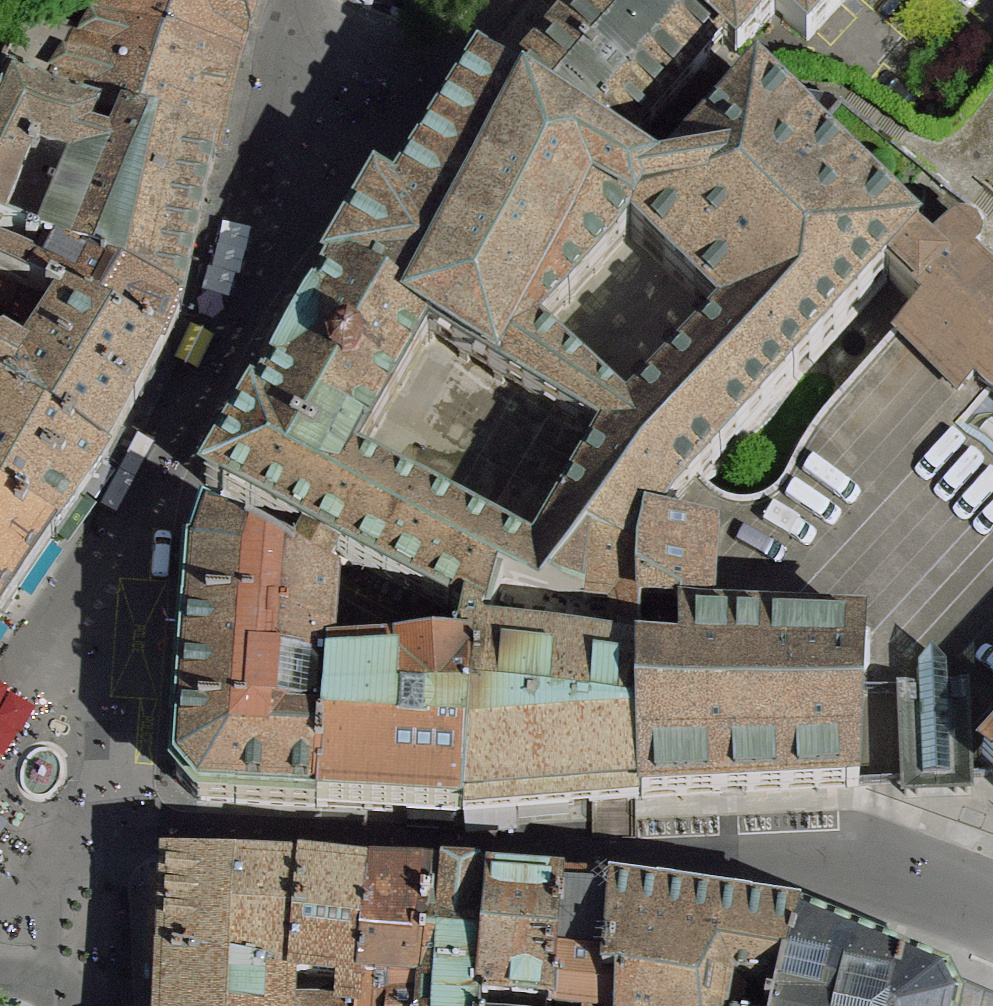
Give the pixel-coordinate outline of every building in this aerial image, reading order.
[(78,29),(15,0),(10,0),(10,35),(0,61),(0,65),(13,71),(44,90),(78,29)] [(99,18),(233,73),(259,0),(107,0),(99,18)] [(610,169),(718,49),(725,40),(683,0),(591,0),(518,79),(504,94),(610,169)] [(844,0),(683,0),(725,40),(736,55),(776,12),(808,40),(844,0)] [(232,80),(233,73),(99,18),(89,14),(83,24),(78,29),(44,90),(99,116),(125,128),(211,170),(221,122),(232,80)] [(111,153),(85,142),(99,116),(44,90),(13,71),(0,97),(0,231),(64,260),(111,153)] [(659,526),(887,278),(921,241),(811,137),(759,89),(655,199),(610,169),(504,94),(492,86),(482,79),(392,215),(374,204),(208,486),(226,495),(415,593),(464,618),(485,626),(499,587),(583,609),(590,549),(640,558),(647,524),(659,526)] [(759,89),(811,137),(838,107),(831,101),(759,89)] [(205,192),(211,170),(125,128),(111,153),(64,260),(180,314),(205,192)] [(921,241),(887,278),(923,309),(898,340),(960,398),(978,379),(992,392),(992,281),(972,262),(980,248),(979,236),(968,228),(955,228),(931,256),(921,241)] [(180,314),(64,260),(0,231),(0,275),(28,291),(61,308),(161,363),(168,340),(180,314)] [(18,313),(28,291),(0,275),(0,303),(18,313)] [(54,538),(108,464),(130,421),(161,363),(61,308),(24,368),(0,357),(0,509),(54,538)] [(8,606),(54,538),(0,509),(0,619),(8,606)] [(640,558),(641,664),(642,799),(746,794),(849,787),(858,786),(864,634),(707,623),(713,533),(659,526),(647,524),(640,558)] [(202,802),(320,807),(331,673),(339,604),(206,533),(194,571),(179,776),(202,802)] [(590,549),(583,609),(611,614),(623,664),(641,664),(640,558),(590,549)] [(499,587),(485,626),(490,628),(483,643),(493,654),(623,664),(611,614),(583,609),(499,587)] [(385,627),(339,604),(331,673),(454,666),(464,618),(415,593),(400,624),(385,627)] [(642,799),(641,664),(623,664),(493,654),(483,643),(490,628),(485,626),(464,618),(454,666),(475,670),(464,813),(642,799)] [(918,692),(900,693),(905,785),(940,783),(970,781),(970,762),(967,690),(949,691),(949,667),(933,652),(917,668),(918,692)] [(331,673),(320,807),(382,810),(464,813),(475,670),(454,666),(331,673)] [(984,760),(992,768),(992,750),(984,760)] [(250,972),(256,872),(243,872),(230,871),(169,868),(154,879),(154,914),(167,914),(167,923),(166,931),(154,931),(154,961),(164,962),(250,972)] [(306,875),(256,872),(250,972),(294,979),(306,875)] [(369,877),(355,877),(306,875),(294,979),(340,987),(337,1005),(359,1005),(369,877)] [(359,1005),(425,1005),(433,883),(369,877),(359,1005)] [(433,883),(425,1005),(485,1005),(491,887),(477,887),(433,883)] [(491,887),(485,1005),(552,1005),(562,892),(536,890),(491,887)] [(562,892),(552,1005),(620,1005),(620,988),(605,988),(615,894),(600,894),(562,892)] [(615,894),(605,988),(620,988),(620,1005),(730,1005),(733,990),(780,996),(800,923),(778,920),(631,897),(615,894)] [(800,923),(780,996),(778,1005),(961,1005),(952,991),(946,980),(800,923)] [(294,979),(250,972),(164,962),(162,1005),(294,1005),(294,979)] [(952,991),(961,1005),(986,1005),(987,1001),(952,991)]
